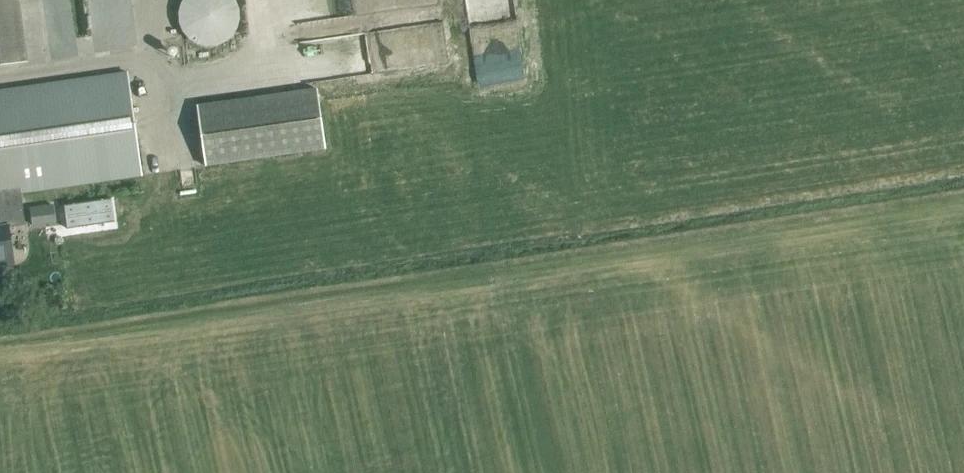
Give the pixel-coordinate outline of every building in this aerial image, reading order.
[(20,65),(11,0),(0,0),(0,67),(20,65)] [(181,22),(185,29),(189,35),(195,39),(202,43),(210,44),(218,44),(227,39),(233,36),(239,29),(241,22),(242,16),(241,7),(239,0),(183,0),(183,1),(181,10),(181,22)] [(0,228),(0,265),(15,263),(10,229),(27,227),(22,192),(144,174),(129,73),(4,91),(0,92),(0,227),(0,228)] [(197,105),(206,167),(326,149),(317,88),(197,105)] [(57,221),(54,203),(31,207),(34,224),(57,221)]
